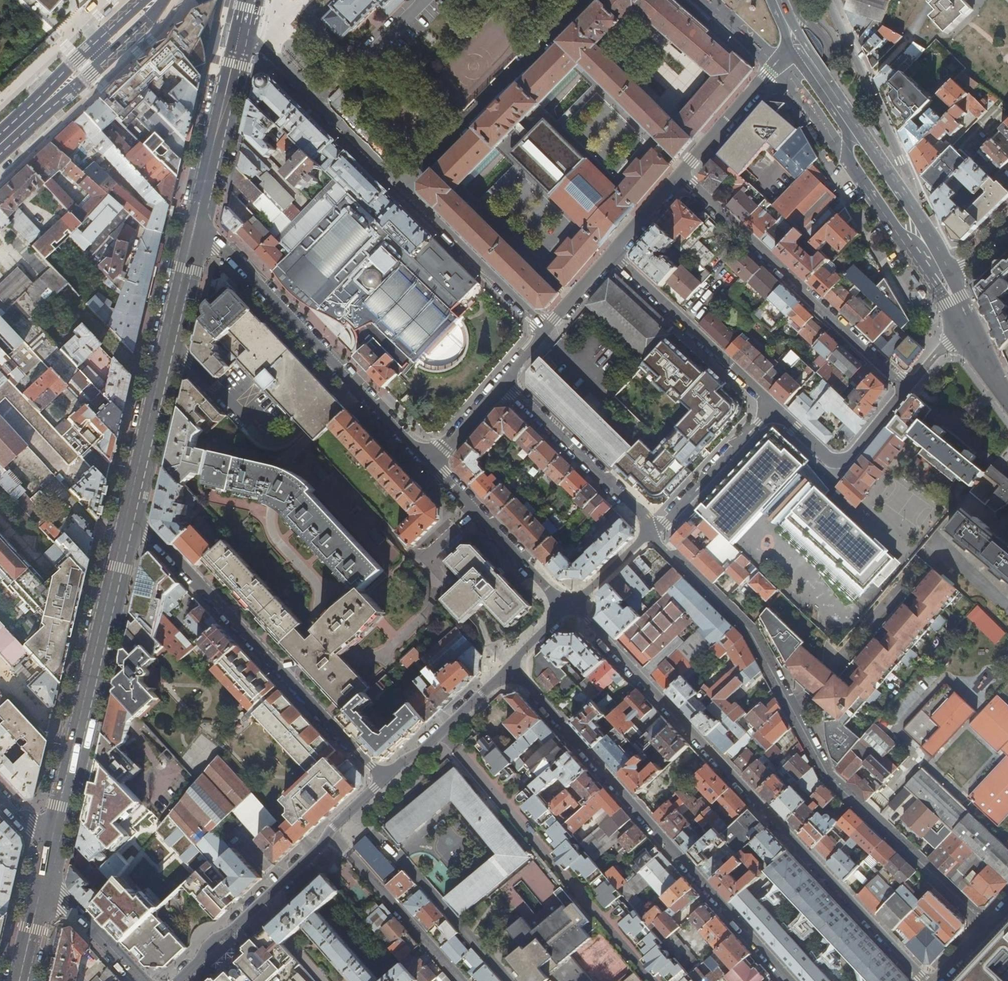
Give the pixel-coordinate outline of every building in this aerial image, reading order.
[(204,43),(207,44),(218,0),(216,0),(197,9),(98,100),(116,118),(141,142),(143,144),(154,133),(140,119),(133,112),(145,101),(140,96),(147,89),(146,88),(154,80),(155,80),(157,83),(163,77),(163,76),(170,69),(173,72),(196,94),(199,80),(196,79),(202,51),(204,43)] [(333,7),(335,9),(324,20),(344,39),(355,28),(356,29),(381,4),(385,9),(385,10),(389,14),(403,0),(340,0),(333,7)] [(717,69),(678,111),(701,132),(755,69),(733,50),(676,0),(604,0),(583,21),(602,39),(626,15),(640,1),(717,69)] [(860,41),(863,48),(885,26),(882,24),(890,0),(850,0),(847,10),(875,20),(860,41)] [(968,0),(938,0),(934,3),(943,12),(937,18),(949,31),(975,8),(968,0)] [(548,308),(562,292),(455,185),(461,180),(488,154),(492,150),(545,97),(550,92),(577,64),(583,58),(658,132),(682,154),(701,132),(678,111),(602,39),(583,21),(567,38),(565,40),(526,79),(473,132),(438,167),(429,177),(422,184),(422,192),(436,205),(541,308),(548,308)] [(882,34),(896,44),(904,36),(885,26),(863,48),(867,56),(871,53),(884,40),(881,36),(882,34)] [(926,48),(915,42),(878,80),(884,92),(915,60),(926,48)] [(874,56),(869,60),(873,68),(880,61),(874,56)] [(915,60),(884,92),(903,133),(915,120),(934,101),(910,78),(922,66),(915,60)] [(577,64),(550,92),(555,98),(583,70),(577,64)] [(958,75),(974,88),(980,82),(962,70),(958,75)] [(177,85),(168,94),(190,118),(196,94),(173,72),(168,76),(177,85)] [(315,160),(335,140),(328,133),(305,111),(306,111),(298,103),(298,104),(281,87),(281,86),(274,79),(273,80),(273,79),(272,77),(269,75),(266,74),(264,74),(261,76),(259,79),(258,80),(258,84),(258,85),(254,101),(305,150),(306,152),(315,160)] [(969,93),(954,79),(939,95),(952,107),(949,111),(951,113),(955,108),(969,93)] [(154,80),(146,88),(147,89),(140,96),(145,101),(156,113),(185,142),(190,118),(168,94),(157,83),(155,80),(154,80)] [(980,101),(970,92),(969,93),(955,108),(951,113),(945,119),(912,153),(923,176),(944,155),(941,152),(951,143),(948,140),(945,143),(942,140),(949,132),(953,135),(963,125),(960,121),(967,113),(965,111),(969,107),(980,118),(988,110),(983,105),(987,101),(983,98),(980,101)] [(103,129),(116,118),(98,100),(84,113),(113,144),(137,171),(154,156),(143,144),(141,142),(132,150),(116,132),(113,134),(111,131),(109,131),(106,133),(103,129)] [(302,152),(305,150),(254,101),(246,135),(270,158),(280,147),(285,152),(292,145),(299,152),(301,151),(302,152)] [(770,143),(779,151),(799,130),(779,113),(786,105),(765,103),(745,126),(766,148),(770,143)] [(925,129),(915,120),(903,133),(912,153),(945,119),(934,109),(925,118),(924,120),(929,125),(925,129)] [(94,145),(102,154),(104,153),(113,144),(84,113),(51,144),(64,156),(66,154),(67,155),(80,143),(80,144),(81,143),(81,142),(86,136),(88,138),(86,140),(86,141),(83,144),(88,150),(94,145)] [(144,115),(140,119),(154,133),(164,143),(170,149),(180,159),(185,142),(156,113),(149,119),(144,115)] [(548,120),(512,156),(536,179),(548,192),(586,229),(575,242),(572,240),(559,254),(563,257),(551,270),(567,286),(602,246),(636,206),(671,166),(655,151),(645,163),(641,160),(628,174),(632,177),(620,191),(583,155),(571,143),(548,120)] [(742,176),(766,148),(745,126),(719,155),(742,176)] [(876,136),(880,134),(874,126),(871,128),(876,136)] [(812,166),(819,159),(802,127),(799,130),(779,151),(774,157),(798,181),(812,166)] [(157,149),(164,143),(154,133),(143,144),(176,178),(180,159),(170,149),(165,154),(161,154),(157,149)] [(1001,168),(1007,161),(1007,152),(993,137),(980,151),(985,157),(987,155),(1001,168)] [(335,179),(380,222),(399,203),(398,202),(387,192),(387,191),(377,181),(357,161),(347,151),(346,151),(336,141),(335,140),(315,160),(323,167),(335,179)] [(282,212),(291,204),(295,200),(268,173),(271,170),(244,143),(238,168),(282,212)] [(83,172),(64,156),(51,144),(27,166),(45,185),(70,212),(82,225),(108,194),(83,172)] [(116,184),(94,161),(86,169),(83,172),(108,194),(123,207),(141,223),(147,228),(162,232),(168,205),(137,171),(113,144),(104,153),(147,202),(155,206),(152,214),(116,184)] [(664,155),(669,148),(662,144),(657,151),(664,155)] [(929,189),(936,197),(969,162),(972,159),(962,150),(959,153),(952,146),(944,155),(923,176),(929,189)] [(322,169),(323,167),(315,160),(306,152),(285,173),(302,190),(308,184),(309,184),(311,182),(314,184),(317,185),(319,182),(319,179),(314,175),(321,168),(322,169)] [(488,154),(461,180),(466,185),(493,159),(488,154)] [(721,195),(719,198),(723,201),(729,207),(746,188),(750,184),(742,176),(719,155),(703,175),(703,183),(714,193),(724,183),(724,181),(729,176),(738,185),(725,199),(721,195)] [(154,156),(137,171),(168,205),(170,206),(176,178),(154,156)] [(81,163),(86,169),(94,161),(91,158),(86,163),(83,161),(81,163)] [(966,183),(977,193),(993,177),(974,158),(972,159),(969,162),(936,197),(934,199),(946,225),(963,208),(953,198),(958,193),(957,192),(966,183)] [(45,185),(27,166),(0,191),(0,211),(19,232),(31,244),(41,234),(41,232),(19,208),(37,191),(38,192),(45,185)] [(827,180),(812,166),(798,181),(773,206),(798,230),(805,237),(809,241),(813,244),(839,217),(829,206),(837,198),(823,185),(827,180)] [(282,212),(238,168),(235,183),(275,224),(269,229),(276,237),(292,222),(282,212)] [(964,241),(1007,197),(1007,189),(1000,181),(998,182),(993,177),(977,193),(963,208),(946,225),(952,239),(964,241)] [(292,276),(290,278),(289,283),(290,285),(292,289),(305,302),(309,305),(313,308),(315,310),(327,315),(348,327),(351,324),(354,328),(355,329),(358,334),(359,337),(360,342),(360,345),(362,347),(372,336),(390,354),(396,360),(401,365),(404,368),(413,359),(417,363),(423,356),(426,354),(463,317),(456,310),(463,303),(392,234),(380,222),(335,179),(301,213),(292,222),(276,237),(293,254),(275,271),(282,278),(289,272),(292,276)] [(749,190),(746,188),(729,207),(745,222),(763,204),(761,202),(758,205),(746,193),(749,190)] [(246,225),(256,216),(233,193),(229,207),(246,225)] [(85,251),(123,207),(108,194),(82,225),(72,234),(71,236),(85,251)] [(681,239),(677,243),(692,256),(704,268),(715,257),(698,241),(709,229),(704,224),(705,223),(704,223),(681,200),(659,226),(676,241),(683,233),(689,239),(685,243),(681,239)] [(766,211),(772,205),(767,200),(763,204),(745,222),(763,238),(775,226),(778,223),(766,211)] [(414,256),(433,237),(425,229),(415,220),(406,210),(399,203),(380,222),(392,234),(414,256)] [(301,213),(291,204),(282,212),(292,222),(301,213)] [(136,229),(141,223),(123,207),(85,251),(97,264),(105,256),(104,256),(106,254),(104,253),(98,249),(110,235),(116,240),(112,244),(115,247),(116,240),(129,224),(136,229)] [(239,232),(246,225),(229,207),(226,220),(227,224),(237,234),(239,232)] [(829,242),(842,254),(860,236),(848,224),(853,219),(847,209),(839,217),(813,244),(820,250),(820,251),(829,242)] [(19,232),(0,211),(0,231),(1,232),(9,224),(18,233),(19,232)] [(69,231),(72,234),(82,225),(70,212),(33,247),(45,259),(55,250),(52,247),(56,243),(58,245),(67,237),(65,235),(69,231)] [(276,237),(269,229),(256,216),(246,225),(239,232),(275,271),(293,254),(276,237)] [(126,243),(136,229),(129,224),(116,240),(115,247),(112,260),(107,259),(99,266),(109,277),(121,291),(146,298),(151,275),(162,232),(147,228),(135,257),(133,257),(129,268),(128,272),(121,269),(127,243),(126,243)] [(682,255),(688,260),(692,256),(677,243),(676,241),(659,226),(635,253),(635,261),(664,287),(669,281),(680,269),(669,258),(670,258),(669,257),(668,258),(668,257),(665,260),(663,257),(660,258),(660,256),(663,253),(665,255),(675,245),(684,253),(682,255)] [(787,238),(775,226),(763,238),(777,252),(791,237),(790,235),(787,238)] [(800,243),(805,237),(798,230),(791,237),(777,252),(809,282),(823,268),(830,260),(824,254),(818,260),(815,260),(800,246),(800,243)] [(104,253),(112,244),(116,240),(110,235),(98,249),(104,253)] [(480,283),(433,237),(414,256),(463,303),(480,283)] [(816,255),(820,250),(813,244),(809,241),(805,245),(816,255)] [(115,247),(112,244),(104,253),(106,254),(104,256),(105,256),(97,264),(99,266),(107,259),(112,260),(115,247)] [(743,277),(729,291),(736,297),(745,287),(749,283),(762,269),(740,248),(726,261),(743,277)] [(1007,253),(977,283),(976,289),(982,303),(1001,284),(1007,279),(1007,277),(1007,254),(1007,253)] [(830,260),(823,268),(833,277),(837,273),(837,267),(830,260)] [(24,342),(41,360),(50,370),(65,386),(72,379),(80,371),(60,350),(31,318),(54,297),(68,284),(53,267),(35,283),(19,265),(0,283),(0,316),(24,342)] [(906,315),(855,266),(846,275),(850,279),(858,287),(862,291),(879,306),(895,322),(897,324),(904,330),(911,323),(910,321),(905,316),(906,315)] [(669,281),(688,300),(702,285),(682,267),(680,269),(669,281)] [(752,286),(768,300),(783,284),(764,267),(762,269),(749,283),(745,287),(748,290),(752,286)] [(699,275),(704,281),(712,274),(707,268),(699,275)] [(833,277),(823,268),(809,282),(825,297),(839,283),(842,280),(843,279),(837,273),(833,277)] [(914,274),(911,277),(916,285),(919,283),(914,274)] [(136,355),(154,276),(151,275),(146,298),(134,353),(135,354),(136,355)] [(647,359),(675,329),(617,275),(589,306),(647,359)] [(845,284),(850,279),(846,275),(843,279),(842,280),(845,284)] [(121,291),(109,277),(104,284),(120,295),(121,291)] [(1007,279),(1001,284),(982,303),(992,325),(1004,350),(1007,345),(1007,313),(1007,311),(1007,310),(1007,304),(1001,298),(1002,297),(1006,296),(1007,294),(1007,280),(1007,279)] [(855,298),(839,283),(825,297),(842,312),(855,298)] [(79,300),(82,298),(68,284),(54,297),(62,306),(72,297),(76,301),(77,301),(79,300)] [(801,302),(783,284),(768,300),(754,314),(758,317),(773,332),(789,315),(800,304),(801,302)] [(853,292),(857,296),(862,291),(858,287),(853,292)] [(222,291),(207,305),(204,320),(223,341),(233,352),(241,360),(296,422),(330,390),(321,381),(320,382),(305,365),(306,365),(232,288),(228,292),(226,291),(222,291)] [(114,310),(108,326),(134,353),(146,298),(121,291),(120,295),(114,310)] [(919,293),(924,300),(926,298),(927,296),(927,295),(926,293),(925,291),(923,291),(921,291),(919,293)] [(87,303),(101,318),(108,326),(114,310),(109,307),(111,302),(98,293),(87,303)] [(872,313),(855,298),(842,312),(858,328),(866,319),(872,313)] [(814,318),(800,304),(789,315),(801,326),(799,329),(801,331),(805,327),(812,320),(814,318)] [(876,309),(881,313),(885,317),(875,328),(871,324),(866,319),(858,328),(875,343),(895,322),(879,306),(876,309)] [(881,313),(876,309),(872,313),(866,319),(871,324),(881,313)] [(712,312),(700,324),(727,350),(739,338),(712,312)] [(8,356),(24,342),(0,316),(0,347),(8,356)] [(219,344),(223,341),(204,320),(199,341),(197,352),(221,379),(221,378),(232,368),(221,356),(226,352),(219,344)] [(827,333),(812,320),(805,327),(820,340),(827,333)] [(892,330),(897,324),(895,322),(875,343),(891,358),(896,353),(912,337),(906,332),(904,335),(906,337),(902,340),(892,330)] [(74,336),(60,350),(80,371),(106,399),(110,403),(121,415),(130,378),(112,359),(109,371),(106,370),(105,373),(108,373),(106,383),(102,378),(88,365),(86,368),(82,363),(100,346),(87,332),(80,325),(74,331),(79,336),(76,338),(74,336)] [(841,347),(827,333),(820,340),(814,347),(826,359),(815,371),(817,373),(830,358),(841,347)] [(750,344),(741,335),(739,338),(727,350),(750,370),(763,356),(757,350),(760,346),(753,340),(750,344)] [(896,353),(911,367),(925,350),(912,337),(896,353)] [(634,448),(615,468),(629,482),(634,477),(652,493),(656,496),(661,495),(663,494),(737,415),(739,411),(738,406),(737,402),(669,339),(647,363),(662,377),(659,379),(695,414),(656,453),(642,440),(634,448)] [(37,364),(41,360),(24,342),(8,356),(25,373),(37,364)] [(377,348),(371,342),(355,357),(370,373),(382,361),(373,352),(377,348)] [(598,360),(593,366),(604,377),(623,357),(605,342),(593,355),(598,360)] [(864,366),(842,346),(841,347),(830,358),(853,379),(864,366)] [(0,347),(0,369),(9,379),(15,386),(27,375),(25,373),(8,356),(0,347)] [(786,358),(795,366),(802,359),(793,351),(786,358)] [(231,359),(236,364),(241,360),(233,352),(230,355),(231,359)] [(399,374),(395,370),(391,370),(388,367),(396,360),(390,354),(382,361),(370,373),(384,388),(387,385),(399,374)] [(769,362),(763,356),(750,370),(772,390),(779,383),(774,378),(778,373),(774,369),(779,363),(773,357),(769,362)] [(853,379),(830,358),(817,373),(823,379),(824,379),(841,396),(855,381),(853,379)] [(615,468),(634,448),(543,359),(531,373),(532,386),(615,468)] [(46,374),(50,370),(41,360),(37,364),(46,374)] [(395,370),(399,374),(405,369),(404,368),(401,365),(395,370)] [(862,388),(848,402),(868,421),(878,408),(876,406),(888,390),(888,386),(866,365),(864,366),(853,379),(855,381),(862,388)] [(9,379),(0,369),(0,387),(9,379)] [(63,391),(67,388),(65,386),(50,370),(46,374),(24,395),(40,413),(63,391)] [(97,407),(106,399),(80,371),(72,379),(97,407)] [(803,387),(788,373),(779,383),(772,390),(786,404),(803,387)] [(404,379),(399,374),(387,385),(392,390),(404,379)] [(80,455),(75,450),(68,443),(62,436),(55,429),(40,413),(24,395),(15,386),(9,379),(0,387),(0,403),(6,397),(69,465),(80,455)] [(206,407),(220,422),(227,415),(206,392),(194,379),(190,380),(186,399),(184,408),(205,430),(208,433),(217,425),(214,422),(212,424),(202,412),(205,409),(203,407),(205,404),(207,406),(206,407)] [(827,409),(832,408),(848,424),(840,432),(849,441),(857,432),(858,433),(868,421),(848,402),(841,396),(824,379),(811,393),(811,396),(818,404),(816,406),(803,394),(790,408),(827,442),(833,436),(817,420),(827,409)] [(79,409),(83,405),(67,388),(63,391),(79,409)] [(330,390),(296,422),(301,426),(305,431),(310,436),(315,442),(332,426),(349,411),(343,405),(330,390)] [(922,412),(927,416),(932,409),(915,394),(899,414),(908,423),(916,430),(921,424),(916,420),(922,412)] [(100,412),(94,417),(115,439),(118,427),(121,415),(110,403),(104,408),(102,406),(98,410),(100,412)] [(89,430),(83,435),(109,464),(115,439),(94,417),(83,405),(79,409),(65,422),(63,421),(55,429),(62,436),(74,425),(80,432),(82,430),(82,429),(86,425),(89,423),(92,425),(90,427),(94,432),(96,430),(102,436),(99,440),(89,430)] [(384,569),(312,492),(316,488),(312,484),(307,480),(296,473),(291,471),(287,469),(283,467),(275,465),(196,447),(199,435),(205,430),(184,408),(170,467),(187,485),(198,474),(203,479),(202,486),(265,501),(272,504),(277,507),(281,510),(286,515),(283,518),(355,595),(384,569)] [(505,433),(515,443),(531,427),(512,409),(500,409),(488,423),(502,436),(505,433)] [(332,426),(413,512),(417,506),(429,495),(349,411),(332,426)] [(905,426),(908,423),(899,414),(839,487),(849,496),(848,497),(858,506),(868,495),(866,493),(907,444),(893,432),(901,423),(905,426)] [(4,470),(7,467),(29,447),(0,415),(0,465),(4,470)] [(919,454),(955,483),(961,477),(974,487),(986,472),(974,462),(978,457),(974,455),(976,453),(944,426),(942,428),(940,426),(936,431),(923,420),(921,424),(916,430),(910,437),(911,439),(913,437),(925,447),(922,451),(921,451),(920,452),(921,452),(919,454)] [(484,457),(502,436),(488,423),(476,437),(470,444),(484,457)] [(68,443),(80,432),(74,425),(62,436),(68,443)] [(523,451),(529,457),(545,441),(531,427),(515,443),(523,451)] [(721,533),(736,547),(813,466),(775,430),(698,512),(707,520),(721,533)] [(80,445),(75,450),(80,455),(91,468),(105,482),(109,464),(83,435),(82,434),(78,438),(91,453),(89,455),(80,445)] [(529,457),(545,473),(561,457),(549,445),(545,441),(529,457)] [(481,461),(484,457),(470,444),(458,457),(459,470),(473,486),(485,475),(490,470),(481,461)] [(545,473),(559,487),(575,471),(561,457),(545,473)] [(319,463),(313,470),(323,480),(329,474),(319,463)] [(993,464),(986,472),(974,487),(970,492),(986,505),(987,504),(995,512),(1007,504),(1007,477),(993,464)] [(15,501),(25,493),(31,500),(32,500),(4,470),(0,465),(0,484),(15,501)] [(197,507),(207,515),(211,511),(187,485),(170,467),(162,498),(157,519),(160,527),(176,544),(178,543),(193,528),(191,526),(190,528),(184,522),(185,520),(182,519),(183,516),(186,517),(189,508),(196,510),(197,507)] [(65,482),(63,484),(96,520),(105,482),(91,468),(81,476),(83,478),(71,489),(65,482)] [(559,487),(573,501),(589,485),(575,471),(559,487)] [(487,477),(485,475),(473,486),(487,500),(503,485),(499,480),(498,480),(491,474),(487,477)] [(517,499),(503,485),(487,500),(497,511),(500,515),(517,499)] [(582,510),(598,494),(589,485),(573,501),(582,510)] [(878,588),(901,563),(816,485),(783,521),(861,593),(872,582),(878,588)] [(429,495),(417,506),(434,525),(439,520),(440,507),(429,495)] [(553,537),(517,499),(500,515),(523,538),(537,553),(553,537)] [(33,512),(38,508),(32,500),(31,500),(26,504),(33,512)] [(22,505),(20,507),(26,513),(28,511),(22,505)] [(417,515),(398,532),(410,545),(412,546),(434,525),(417,506),(413,512),(417,515)] [(576,549),(616,511),(612,508),(566,551),(550,567),(563,581),(571,579),(574,579),(580,579),(583,580),(587,582),(635,537),(635,530),(624,519),(589,552),(590,553),(576,566),(570,560),(578,553),(577,551),(576,549)] [(976,521),(978,519),(966,509),(964,511),(976,521)] [(72,522),(62,534),(63,535),(87,561),(93,532),(86,530),(87,523),(77,511),(69,518),(72,522)] [(987,530),(989,528),(990,527),(979,517),(978,519),(976,521),(964,511),(948,531),(960,540),(958,542),(970,552),(972,550),(996,569),(994,571),(1006,581),(1007,579),(1007,547),(987,530)] [(61,537),(63,535),(62,534),(52,523),(49,520),(49,519),(43,524),(50,532),(52,530),(57,535),(58,534),(61,537)] [(693,562),(721,533),(707,520),(699,528),(693,534),(697,538),(700,536),(699,534),(702,530),(712,539),(710,542),(709,542),(707,541),(700,548),(695,543),(697,542),(691,536),(679,548),(693,562)] [(699,528),(692,521),(672,541),(675,544),(679,548),(691,536),(693,534),(699,528)] [(50,532),(43,524),(39,528),(54,544),(83,576),(87,561),(63,535),(61,537),(58,534),(57,535),(52,530),(50,532)] [(200,526),(198,524),(193,528),(178,543),(198,566),(204,560),(217,548),(197,528),(200,526)] [(989,528),(987,530),(1007,547),(1007,543),(989,528)] [(693,562),(715,584),(727,572),(743,555),(736,547),(721,533),(693,562)] [(925,541),(927,544),(933,536),(931,534),(925,541)] [(77,602),(68,600),(70,597),(63,590),(59,585),(52,583),(51,585),(44,584),(23,561),(21,563),(14,555),(16,553),(0,535),(0,575),(1,574),(8,582),(6,584),(18,597),(20,595),(40,615),(44,611),(49,616),(44,634),(27,651),(30,655),(45,670),(58,684),(77,602)] [(566,551),(553,537),(537,553),(544,560),(550,567),(566,551)] [(305,622),(278,595),(277,596),(226,540),(217,548),(204,560),(281,641),(290,633),(299,625),(301,626),(305,622)] [(83,576),(54,544),(43,554),(58,571),(79,593),(83,576)] [(492,563),(475,545),(465,545),(447,562),(466,581),(468,584),(465,590),(478,603),(485,601),(487,603),(510,628),(533,606),(497,568),(492,563)] [(164,614),(169,595),(181,583),(183,582),(155,552),(148,558),(135,613),(159,639),(164,614)] [(746,568),(751,562),(743,555),(727,572),(741,586),(743,584),(758,569),(755,566),(749,572),(746,568)] [(599,595),(601,600),(601,604),(601,607),(601,612),(598,619),(618,639),(642,617),(638,612),(645,605),(649,610),(683,577),(674,568),(653,587),(632,564),(599,595)] [(768,601),(780,590),(758,569),(743,584),(747,588),(751,584),(768,601)] [(58,571),(44,584),(51,585),(52,583),(59,585),(63,590),(70,597),(68,600),(77,602),(79,593),(58,571)] [(956,592),(960,587),(946,576),(942,582),(929,571),(914,589),(927,600),(930,603),(921,614),(918,612),(905,600),(885,625),(898,635),(900,638),(891,649),(888,646),(875,636),(855,659),(868,670),(871,673),(861,684),(859,681),(856,685),(851,686),(844,679),(841,677),(838,676),(836,676),(837,674),(825,663),(824,664),(805,686),(804,687),(806,688),(805,689),(827,709),(826,716),(826,720),(826,729),(827,735),(829,746),(833,757),(840,764),(862,738),(847,726),(869,701),(873,705),(884,693),(879,688),(903,660),(910,666),(920,654),(914,648),(933,625),(939,631),(950,619),(943,613),(959,595),(956,592)] [(683,577),(649,610),(642,617),(618,639),(667,692),(692,668),(707,654),(712,649),(734,628),(683,577)] [(447,600),(467,622),(472,617),(477,613),(487,603),(485,601),(478,603),(465,590),(468,584),(466,581),(447,600)] [(189,592),(181,583),(169,595),(164,614),(169,619),(174,614),(171,611),(180,603),(178,601),(189,592)] [(299,628),(301,626),(299,625),(290,633),(281,641),(283,643),(281,645),(293,659),(296,656),(347,711),(372,688),(341,654),(346,649),(368,631),(386,612),(366,588),(345,605),(332,617),(325,625),(311,640),(299,628)] [(930,603),(927,600),(918,612),(921,614),(930,603)] [(188,620),(205,638),(219,625),(203,607),(188,620)] [(795,630),(771,608),(762,620),(778,650),(780,652),(781,653),(783,653),(783,652),(787,655),(779,664),(785,669),(805,644),(793,633),(795,630)] [(171,684),(155,668),(160,664),(160,660),(156,657),(167,647),(159,639),(135,613),(129,642),(167,684),(171,684)] [(177,636),(181,632),(169,619),(164,614),(159,639),(167,647),(180,662),(195,648),(193,645),(189,649),(177,636)] [(14,670),(20,664),(21,663),(30,655),(27,651),(0,623),(0,655),(14,670)] [(216,659),(220,664),(239,646),(219,625),(205,638),(201,642),(210,652),(205,657),(208,660),(211,663),(216,659)] [(458,628),(424,657),(430,664),(456,695),(482,671),(481,667),(481,663),(482,658),(483,656),(458,628)] [(712,689),(707,684),(706,685),(703,688),(714,699),(756,661),(743,636),(734,628),(712,649),(721,658),(728,651),(737,665),(712,689)] [(181,632),(177,636),(189,649),(193,645),(181,632)] [(571,677),(576,673),(567,664),(569,662),(567,659),(571,656),(588,674),(586,675),(588,677),(607,660),(581,633),(577,634),(572,634),(567,634),(563,632),(546,648),(571,677)] [(900,638),(898,635),(888,646),(891,649),(900,638)] [(805,686),(824,664),(825,649),(811,638),(805,644),(785,669),(805,686)] [(157,683),(167,684),(129,642),(117,692),(138,716),(140,718),(161,700),(154,692),(157,690),(157,683)] [(260,669),(239,646),(220,664),(214,669),(235,692),(260,669)] [(418,660),(423,656),(415,647),(402,660),(407,666),(416,658),(418,660)] [(571,677),(546,648),(536,657),(537,662),(537,668),(537,672),(536,676),(550,691),(558,684),(567,695),(579,685),(571,677)] [(707,654),(723,669),(728,663),(721,658),(712,649),(707,654)] [(619,684),(625,679),(607,660),(588,677),(583,681),(579,685),(592,700),(614,679),(619,684)] [(756,680),(763,674),(756,661),(714,699),(716,701),(730,715),(737,722),(747,713),(737,702),(734,705),(731,702),(730,703),(726,702),(744,684),(747,686),(751,681),(754,684),(757,681),(756,680)] [(14,670),(25,682),(33,675),(21,663),(20,664),(14,670)] [(419,677),(418,679),(425,687),(442,709),(456,695),(430,664),(427,666),(430,669),(426,672),(437,685),(433,689),(431,687),(432,686),(425,676),(421,679),(419,677)] [(707,684),(692,668),(667,692),(683,708),(703,688),(698,683),(694,687),(689,681),(696,674),(706,685),(707,684)] [(335,749),(260,669),(235,692),(311,774),(271,812),(285,827),(299,843),(345,800),(322,776),(315,767),(335,749)] [(33,675),(25,682),(48,707),(53,706),(58,684),(45,670),(41,675),(37,671),(33,675)] [(871,673),(868,670),(859,681),(861,684),(871,673)] [(583,681),(576,673),(571,677),(579,685),(583,681)] [(762,688),(768,683),(765,678),(760,682),(761,683),(759,685),(762,688)] [(384,689),(378,683),(372,688),(347,711),(340,718),(379,761),(387,761),(428,723),(412,703),(399,715),(402,718),(389,730),(374,714),(369,718),(362,710),(371,701),(373,703),(376,700),(374,698),(384,689)] [(977,711),(946,684),(905,730),(935,757),(977,711)] [(606,715),(592,700),(579,685),(567,695),(557,705),(561,710),(575,698),(586,710),(575,719),(571,715),(568,717),(595,748),(608,737),(600,729),(602,727),(598,723),(606,715)] [(408,694),(405,696),(412,703),(428,723),(442,709),(425,687),(411,699),(408,694)] [(633,711),(642,720),(655,708),(638,690),(608,717),(609,718),(617,728),(625,736),(636,725),(623,711),(632,704),(632,705),(629,709),(632,712),(633,711)] [(138,716),(117,692),(107,733),(101,760),(125,784),(140,769),(121,749),(126,744),(131,722),(138,716)] [(507,723),(521,740),(544,720),(519,693),(517,694),(512,695),(505,695),(520,712),(507,723)] [(1007,754),(1007,704),(997,694),(970,724),(1000,752),(1002,749),(1007,754)] [(18,746),(22,750),(39,768),(45,742),(7,701),(0,707),(0,721),(1,723),(0,724),(0,726),(6,733),(15,743),(19,739),(22,739),(26,743),(23,746),(21,743),(18,746)] [(713,720),(704,711),(695,721),(708,735),(730,715),(716,701),(708,708),(720,720),(718,722),(715,719),(713,720)] [(747,718),(760,731),(776,716),(763,702),(747,718)] [(659,712),(655,708),(642,720),(646,724),(659,712)] [(766,752),(775,744),(792,728),(782,709),(776,716),(760,731),(752,738),(753,739),(755,741),(759,745),(766,752)] [(732,729),(741,739),(748,733),(737,722),(730,715),(708,735),(726,754),(728,752),(736,744),(727,735),(732,729)] [(672,726),(663,716),(647,730),(648,731),(644,734),(653,744),(655,742),(672,726)] [(605,721),(614,731),(617,728),(609,718),(605,721)] [(531,754),(534,757),(555,738),(558,736),(544,720),(521,740),(506,754),(513,762),(540,739),(543,743),(531,754)] [(881,762),(886,756),(897,743),(875,723),(862,738),(840,764),(837,768),(835,770),(848,783),(858,772),(865,764),(873,756),(881,762)] [(644,734),(636,725),(625,736),(642,755),(645,752),(653,744),(644,734)] [(670,758),(672,761),(690,745),(672,726),(655,742),(668,757),(666,759),(668,761),(670,758)] [(622,739),(639,758),(642,755),(625,736),(617,728),(614,731),(608,737),(595,748),(620,776),(622,774),(634,762),(617,743),(622,739)] [(15,743),(6,733),(0,738),(0,774),(25,800),(32,798),(39,768),(22,750),(16,756),(18,759),(11,765),(2,755),(4,753),(5,754),(6,753),(5,752),(15,743)] [(733,758),(753,739),(752,738),(748,733),(741,739),(736,744),(728,752),(733,758)] [(510,766),(514,763),(513,762),(506,754),(500,747),(492,738),(490,740),(487,740),(483,743),(482,746),(486,750),(483,752),(488,758),(489,757),(493,762),(489,765),(497,774),(500,775),(504,772),(505,773),(504,775),(503,777),(503,779),(505,781),(506,781),(508,781),(510,780),(518,773),(513,767),(512,768),(510,766)] [(569,755),(555,738),(534,757),(530,760),(525,765),(539,782),(554,768),(569,755)] [(759,759),(752,752),(759,745),(755,741),(748,748),(747,747),(739,755),(742,757),(737,762),(746,772),(759,759)] [(803,748),(800,743),(794,749),(798,753),(800,751),(803,748)] [(781,751),(775,744),(766,752),(764,754),(770,760),(771,761),(781,751)] [(336,750),(335,749),(315,767),(322,776),(329,779),(342,767),(336,760),(337,760),(337,759),(338,758),(337,757),(334,753),(335,752),(336,750)] [(793,777),(797,782),(812,768),(807,763),(809,761),(806,755),(803,758),(800,755),(802,753),(800,751),(798,753),(788,762),(786,764),(783,767),(788,772),(793,777)] [(345,764),(335,752),(334,753),(337,757),(338,758),(337,759),(337,760),(336,760),(342,767),(345,764)] [(561,777),(570,787),(575,783),(587,772),(589,771),(572,752),(569,755),(554,768),(539,782),(533,787),(540,794),(540,795),(561,777)] [(640,765),(650,756),(645,752),(642,755),(639,758),(634,762),(622,774),(639,793),(663,770),(657,764),(644,776),(639,771),(641,769),(640,765)] [(171,814),(191,837),(211,860),(216,866),(221,861),(232,850),(214,829),(253,792),(219,754),(198,781),(171,814)] [(765,765),(770,760),(764,754),(759,759),(765,765)] [(898,767),(886,756),(881,762),(873,756),(865,764),(885,783),(893,774),(892,773),(898,767)] [(969,797),(999,825),(1007,815),(1007,756),(969,797)] [(522,759),(515,765),(519,770),(525,765),(530,760),(528,757),(523,761),(522,759)] [(450,758),(446,762),(454,771),(458,768),(450,758)] [(775,775),(765,765),(759,759),(746,772),(744,774),(759,790),(775,775)] [(322,776),(345,800),(363,783),(363,775),(349,760),(345,764),(342,767),(329,779),(322,776)] [(532,858),(458,768),(454,771),(446,762),(437,769),(439,773),(444,779),(411,807),(393,821),(386,827),(400,844),(454,799),(501,855),(447,901),(461,917),(532,858)] [(699,801),(685,785),(678,793),(680,795),(682,798),(686,802),(699,817),(711,807),(718,799),(730,788),(708,764),(692,779),(706,794),(699,801)] [(788,772),(783,767),(779,771),(784,776),(788,772)] [(800,785),(811,796),(812,796),(824,783),(821,780),(813,767),(812,768),(797,782),(793,786),(796,788),(800,785)] [(604,791),(587,772),(575,783),(588,798),(583,802),(587,806),(604,791)] [(866,779),(858,772),(848,783),(849,784),(867,801),(882,786),(877,781),(871,787),(864,781),(866,779)] [(790,789),(776,774),(775,775),(759,790),(774,805),(790,789)] [(965,820),(917,775),(889,805),(896,811),(913,794),(920,800),(904,818),(923,836),(924,836),(937,849),(955,831),(965,820)] [(797,782),(793,777),(788,781),(793,786),(797,782)] [(818,807),(822,810),(836,795),(824,783),(812,796),(816,800),(810,807),(805,803),(789,821),(800,833),(812,821),(818,814),(814,811),(818,807)] [(807,801),(793,787),(791,788),(790,789),(774,805),(789,821),(805,803),(807,801)] [(733,815),(737,820),(749,808),(731,789),(730,788),(718,799),(722,804),(723,808),(729,815),(733,815)] [(606,874),(596,861),(589,853),(585,856),(581,851),(581,850),(582,850),(582,849),(582,846),(580,845),(576,845),(572,840),(575,837),(573,833),(565,825),(562,820),(554,812),(549,806),(540,795),(540,794),(535,798),(533,796),(535,795),(530,789),(522,795),(521,796),(521,799),(521,800),(523,802),(524,802),(526,802),(527,802),(529,803),(525,806),(525,810),(533,819),(536,816),(540,821),(540,822),(549,834),(550,833),(554,838),(551,841),(559,850),(556,853),(561,858),(564,856),(568,861),(565,864),(570,869),(573,867),(582,877),(585,875),(589,880),(588,880),(598,892),(599,891),(602,895),(599,898),(607,907),(611,906),(613,904),(617,908),(616,909),(616,910),(616,912),(616,913),(617,915),(619,915),(620,915),(622,915),(626,919),(623,922),(623,926),(631,935),(634,932),(639,937),(638,938),(643,943),(640,946),(649,956),(646,959),(651,965),(654,962),(658,967),(655,970),(660,975),(663,973),(670,980),(696,980),(690,974),(678,959),(674,962),(671,958),(671,955),(670,953),(668,952),(666,952),(661,946),(664,944),(663,942),(664,942),(661,938),(653,930),(651,927),(644,919),(637,910),(634,912),(630,908),(631,907),(626,901),(625,902),(621,897),(624,895),(620,890),(606,874)] [(599,798),(614,815),(622,808),(605,789),(604,791),(587,806),(569,822),(565,825),(573,833),(603,807),(597,800),(599,798)] [(580,804),(567,790),(549,806),(554,812),(562,820),(565,825),(569,822),(562,814),(570,807),(572,809),(575,806),(577,808),(580,804)] [(674,805),(670,800),(655,814),(663,824),(678,809),(682,805),(686,802),(682,798),(674,805)] [(682,805),(696,820),(698,819),(699,817),(686,802),(682,805)] [(722,834),(730,827),(711,807),(699,817),(698,819),(705,827),(703,829),(689,827),(677,839),(690,854),(692,852),(717,828),(722,834)] [(632,819),(622,808),(614,815),(602,826),(611,837),(620,830),(632,819)] [(752,843),(768,828),(749,808),(737,820),(730,827),(722,834),(741,854),(744,850),(752,843)] [(692,824),(678,809),(663,824),(677,839),(689,827),(692,824)] [(850,834),(844,840),(847,842),(849,839),(852,836),(865,822),(851,809),(839,822),(838,823),(850,834)] [(825,817),(820,812),(818,814),(812,821),(826,836),(833,829),(838,823),(839,822),(836,819),(831,823),(829,821),(831,819),(832,818),(832,816),(831,815),(830,815),(828,815),(827,815),(825,817)] [(1005,845),(971,814),(965,820),(955,831),(1007,882),(1007,848),(1005,845)] [(4,867),(15,870),(21,845),(20,839),(3,821),(0,825),(0,864),(4,867)] [(105,852),(111,846),(87,821),(81,847),(95,862),(100,857),(104,861),(106,861),(108,859),(108,856),(105,852)] [(815,848),(826,836),(812,821),(800,833),(815,848)] [(852,836),(871,854),(884,840),(865,822),(852,836)] [(648,837),(637,825),(625,836),(619,841),(623,845),(620,848),(619,849),(619,851),(620,852),(621,853),(622,853),(612,861),(616,865),(640,844),(648,837)] [(282,835),(274,826),(259,839),(280,862),(299,843),(285,827),(283,829),(285,832),(282,835)] [(611,837),(602,826),(582,843),(597,861),(616,843),(619,841),(625,836),(620,830),(611,837)] [(722,834),(717,828),(692,852),(704,865),(702,867),(713,880),(740,854),(741,854),(722,834)] [(765,864),(769,868),(788,851),(789,850),(768,828),(752,843),(759,851),(757,853),(759,855),(761,854),(767,860),(765,864)] [(832,838),(836,832),(833,829),(826,836),(815,848),(828,863),(842,848),(846,843),(847,842),(844,840),(840,836),(839,838),(841,841),(838,844),(832,838)] [(955,831),(937,849),(928,858),(979,906),(986,906),(1007,883),(1007,882),(955,831)] [(396,870),(367,837),(355,848),(384,880),(396,870)] [(643,848),(651,840),(648,837),(640,844),(643,848)] [(856,846),(849,839),(847,842),(846,843),(852,849),(856,846)] [(881,862),(886,867),(898,854),(884,840),(871,854),(866,858),(864,861),(871,868),(878,861),(880,863),(881,862)] [(634,867),(639,873),(662,853),(656,846),(638,862),(639,863),(634,867)] [(104,886),(108,891),(115,883),(99,866),(95,862),(81,847),(76,866),(92,883),(96,887),(99,891),(104,886)] [(236,876),(230,882),(243,897),(263,878),(235,848),(232,850),(221,861),(216,866),(218,868),(222,864),(225,867),(226,867),(227,868),(228,867),(236,876)] [(856,863),(842,848),(828,863),(845,881),(864,861),(862,859),(861,858),(856,863)] [(748,854),(744,850),(741,854),(740,854),(746,861),(755,870),(761,876),(765,872),(761,869),(762,862),(754,855),(748,854)] [(822,888),(788,851),(769,868),(767,870),(802,907),(822,888)] [(102,863),(99,866),(115,883),(129,865),(118,854),(118,853),(105,866),(102,863)] [(666,868),(672,863),(662,853),(639,873),(636,876),(632,879),(620,890),(624,895),(637,910),(644,919),(651,912),(637,895),(651,883),(662,896),(678,882),(666,868)] [(733,874),(746,861),(740,854),(713,880),(733,902),(734,901),(749,887),(761,876),(755,870),(741,883),(733,874)] [(886,867),(895,875),(907,862),(898,854),(886,867)] [(204,904),(218,919),(243,897),(230,882),(218,868),(216,866),(211,860),(185,885),(192,891),(195,894),(194,895),(203,905),(204,904)] [(895,875),(904,884),(911,877),(916,871),(907,862),(895,875)] [(5,915),(15,870),(4,867),(0,864),(0,919),(5,915)] [(88,887),(92,883),(76,866),(76,868),(73,881),(72,882),(74,888),(94,909),(104,896),(99,891),(96,887),(94,889),(96,891),(94,893),(88,887)] [(632,879),(630,877),(628,875),(625,877),(616,866),(606,874),(620,890),(632,879)] [(892,878),(884,870),(881,873),(878,875),(887,884),(892,878)] [(415,888),(418,886),(405,871),(392,882),(388,886),(399,899),(414,886),(415,888)] [(340,891),(333,883),(325,874),(274,922),(269,927),(284,944),(289,939),(303,926),(351,980),(380,980),(318,912),(340,891)] [(882,893),(889,886),(887,884),(878,875),(872,882),(882,893)] [(662,896),(672,907),(694,888),(684,877),(678,882),(662,896)] [(917,883),(911,877),(904,884),(896,893),(914,911),(917,908),(921,903),(922,902),(913,895),(916,892),(912,888),(917,883)] [(882,893),(872,882),(859,895),(876,914),(879,912),(895,929),(899,926),(913,912),(914,911),(896,893),(889,886),(882,893)] [(560,901),(564,905),(534,931),(522,917),(508,930),(522,947),(508,958),(523,976),(519,979),(521,980),(547,980),(550,978),(547,975),(592,937),(584,927),(590,921),(561,886),(555,891),(562,899),(560,901)] [(782,925),(749,887),(734,901),(767,938),(782,925)] [(408,899),(404,903),(415,916),(419,913),(432,902),(420,888),(418,890),(419,892),(410,901),(408,899)] [(685,911),(701,896),(694,888),(672,907),(669,910),(651,927),(653,930),(658,925),(666,934),(661,938),(664,942),(674,933),(681,926),(671,915),(681,907),(685,911)] [(837,904),(822,888),(802,907),(817,923),(837,904)] [(942,930),(934,922),(930,926),(949,945),(965,929),(965,921),(954,912),(957,909),(935,888),(922,902),(921,903),(937,919),(945,927),(942,930)] [(562,899),(555,891),(553,893),(560,901),(562,899)] [(381,907),(376,902),(361,915),(366,920),(381,907)] [(419,913),(432,927),(444,916),(435,905),(432,902),(419,913)] [(690,918),(718,950),(735,934),(707,903),(690,918)] [(383,929),(396,917),(384,904),(381,907),(366,920),(377,933),(383,929)] [(862,930),(837,904),(817,923),(842,950),(862,930)] [(659,905),(651,912),(644,919),(651,927),(669,910),(667,907),(663,911),(659,905)] [(919,910),(917,908),(914,911),(916,913),(927,923),(931,919),(920,908),(919,910)] [(149,966),(170,965),(191,945),(177,930),(177,929),(168,919),(168,920),(164,917),(158,910),(125,942),(129,947),(130,946),(149,966)] [(915,915),(913,912),(899,926),(912,940),(925,928),(913,917),(915,915)] [(432,927),(419,913),(415,916),(424,927),(428,931),(430,929),(432,927)] [(449,937),(440,945),(443,948),(456,936),(460,933),(444,916),(432,927),(435,931),(440,927),(449,937)] [(391,943),(393,946),(401,940),(409,932),(403,925),(396,917),(383,929),(394,941),(391,943)] [(945,927),(937,919),(934,922),(942,930),(945,927)] [(797,941),(782,925),(767,938),(782,955),(797,941)] [(949,945),(930,926),(929,925),(925,928),(912,940),(906,946),(924,965),(931,965),(949,945)] [(92,951),(69,927),(62,929),(61,934),(56,955),(50,980),(74,980),(79,958),(82,955),(85,957),(92,951)] [(301,963),(284,944),(269,927),(211,980),(316,980),(301,963)] [(958,980),(1007,980),(1007,927),(958,980)] [(885,955),(862,930),(842,950),(865,974),(885,955)] [(401,940),(412,952),(420,945),(409,932),(401,940)] [(56,955),(61,934),(57,933),(52,954),(56,955)] [(701,965),(674,933),(664,942),(663,942),(664,944),(691,974),(699,967),(701,965)] [(717,950),(734,969),(752,953),(735,934),(718,950),(717,950)] [(471,952),(456,936),(443,948),(451,958),(457,964),(465,957),(471,952)] [(412,952),(401,940),(393,946),(391,949),(402,961),(410,954),(412,952)] [(811,957),(797,941),(782,955),(796,971),(811,957)] [(474,949),(471,952),(465,957),(475,967),(469,972),(473,977),(475,975),(487,964),(474,949)] [(771,980),(771,978),(768,975),(770,974),(752,953),(734,969),(728,974),(725,978),(728,980),(770,980),(771,980)] [(415,960),(410,954),(402,961),(403,962),(415,976),(428,966),(423,960),(420,962),(417,958),(415,960)] [(908,979),(885,955),(865,974),(871,980),(909,980),(908,979)] [(699,967),(691,974),(690,974),(696,980),(721,980),(725,978),(728,974),(711,956),(705,961),(715,973),(709,978),(699,967)] [(811,957),(796,971),(805,980),(812,980),(822,970),(811,957)] [(418,980),(415,976),(403,962),(383,980),(416,980),(418,980)] [(487,964),(475,975),(480,980),(502,980),(487,964)] [(428,966),(415,976),(418,980),(419,980),(452,980),(444,972),(438,977),(428,966)] [(102,980),(111,980),(116,976),(107,967),(100,978),(102,980)] [(822,970),(812,980),(832,980),(822,970)]
